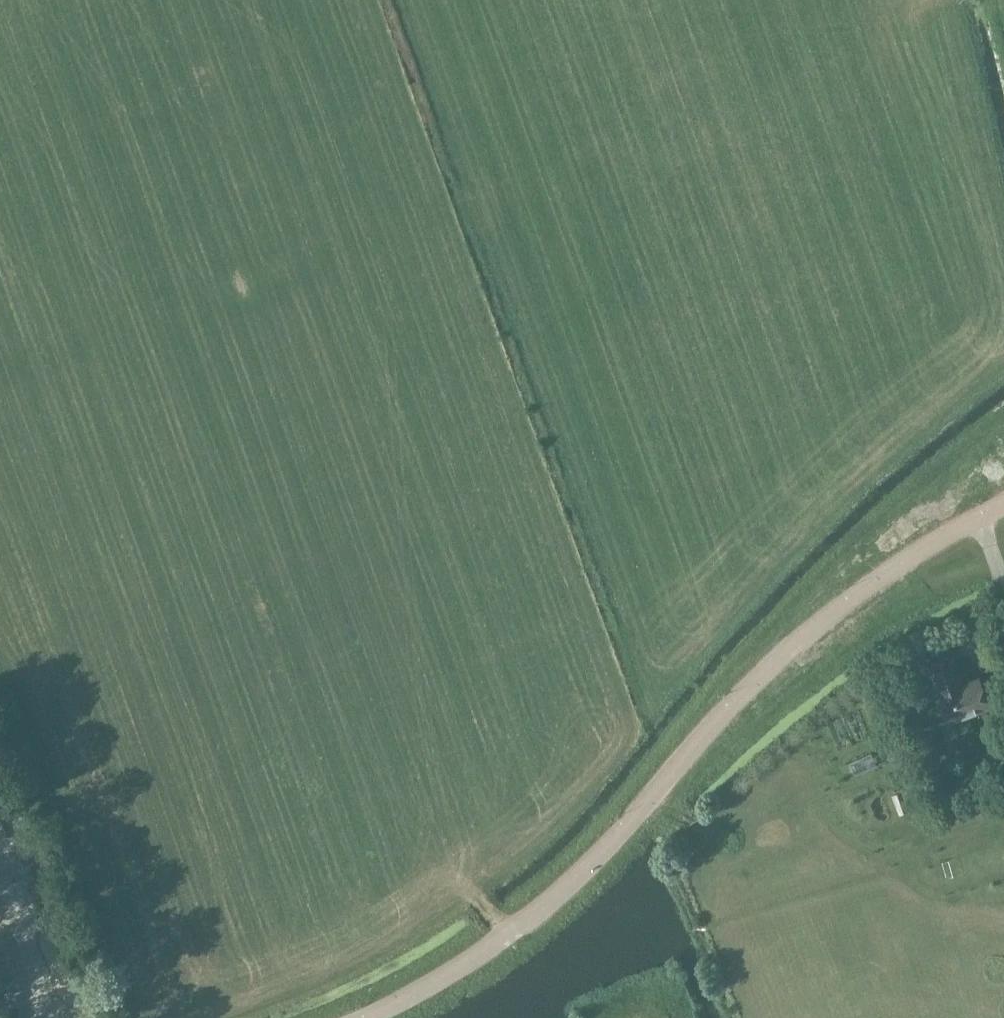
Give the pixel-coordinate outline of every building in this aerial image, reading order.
[(963,684),(956,664),(931,673),(939,693),(936,694),(946,722),(989,706),(979,678),(963,684)]
